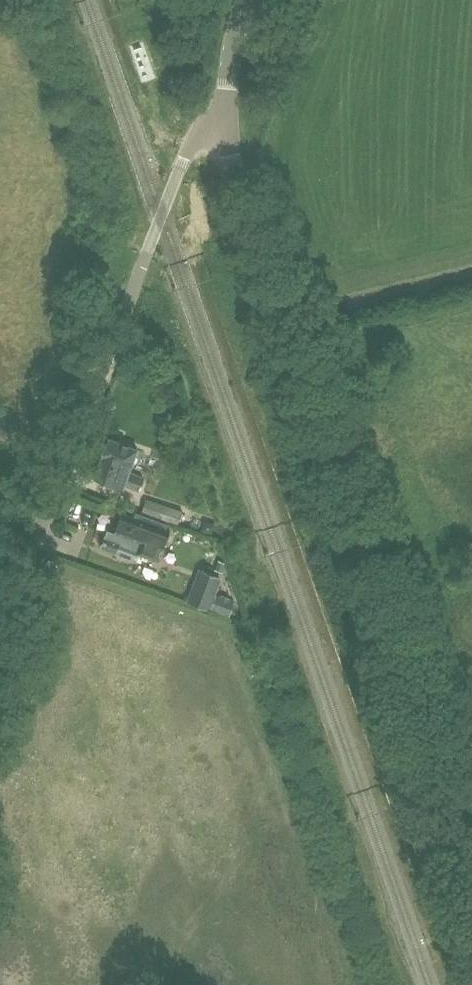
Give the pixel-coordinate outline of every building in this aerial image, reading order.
[(129,472),(138,450),(110,439),(95,477),(123,488),(124,485),(139,491),(144,478),(129,472)] [(183,513),(152,501),(146,512),(179,524),(183,513)] [(163,551),(170,532),(166,531),(168,527),(137,514),(136,518),(124,513),(116,532),(107,529),(105,535),(120,541),(116,552),(121,554),(120,556),(131,561),(132,558),(135,560),(138,553),(157,561),(161,550),(163,551)] [(221,572),(225,563),(216,559),(212,568),(221,572)] [(200,571),(189,600),(209,608),(220,578),(200,571)]
